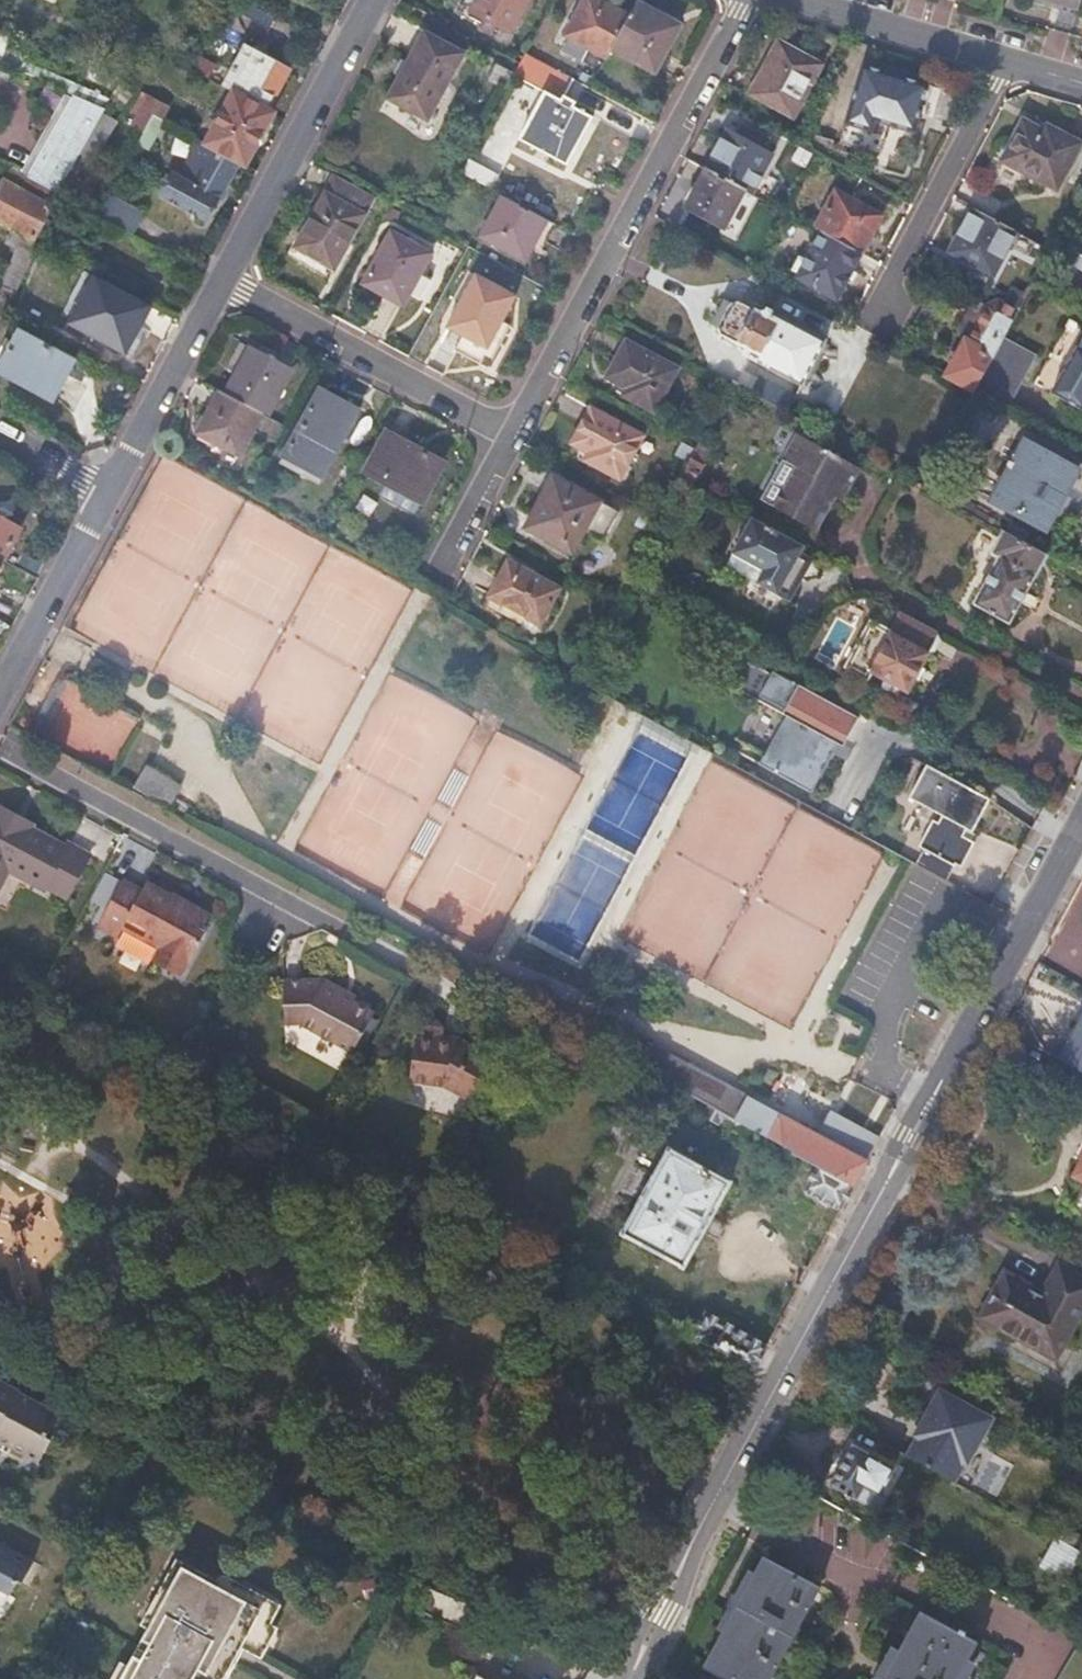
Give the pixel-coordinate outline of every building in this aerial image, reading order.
[(522,0),(473,0),(469,6),(507,28),(522,0)] [(604,52),(608,45),(626,11),(606,0),(580,0),(564,29),(567,31),(559,46),(579,56),(586,43),(604,52)] [(640,0),(632,0),(626,11),(608,45),(652,68),(678,20),(640,0)] [(271,30),(278,15),(247,1),(240,16),(271,30)] [(429,120),(465,52),(422,30),(385,97),(429,120)] [(792,115),(819,64),(777,41),(749,92),(792,115)] [(232,90),(264,107),(286,68),(242,45),(222,85),(232,90)] [(561,92),(570,74),(523,49),(517,60),(511,72),(542,88),(516,135),(534,145),(547,152),(565,161),(590,114),(571,103),(572,98),(561,92)] [(195,53),(188,67),(207,76),(213,63),(195,53)] [(871,145),(906,87),(865,62),(831,120),(871,145)] [(243,162),(270,111),(264,107),(232,90),(204,141),(236,158),(237,159),(243,162)] [(105,104),(77,92),(28,177),(52,189),(55,191),(67,170),(72,162),(80,147),(101,111),(105,104)] [(129,122),(144,128),(152,113),(153,113),(159,116),(166,103),(147,92),(129,122)] [(115,119),(101,111),(80,147),(94,155),(115,119)] [(163,119),(152,113),(144,128),(136,142),(147,147),(163,119)] [(1000,157),(1054,188),(1080,142),(1051,126),(1047,132),(1022,119),(1000,157)] [(741,124),(734,134),(761,149),(766,139),(741,124)] [(727,130),(706,168),(742,188),(745,189),(750,192),(771,155),(761,149),(734,134),(727,130)] [(237,159),(236,158),(204,141),(195,136),(189,146),(192,148),(180,170),(175,167),(172,172),(171,172),(161,192),(205,217),(237,159)] [(542,159),(547,152),(534,145),(530,152),(542,159)] [(80,147),(72,162),(85,170),(94,155),(80,147)] [(8,167),(0,185),(0,218),(31,231),(52,189),(28,177),(27,176),(8,167)] [(742,188),(706,168),(685,207),(723,228),(745,189),(742,188)] [(55,191),(83,205),(94,184),(67,170),(55,191)] [(376,195),(336,174),(291,257),(330,279),(376,195)] [(833,187),(812,225),(818,229),(859,250),(880,213),(833,187)] [(107,193),(97,211),(131,230),(142,212),(107,193)] [(541,244),(554,221),(503,193),(482,234),(525,258),(534,240),(541,244)] [(992,273),(1016,228),(996,217),(972,204),(948,249),(992,273)] [(402,303),(428,250),(389,229),(362,282),(402,303)] [(834,296),(859,250),(818,229),(803,256),(795,252),(787,267),(796,271),(794,275),(834,296)] [(6,281),(18,288),(38,243),(14,230),(8,242),(20,248),(6,281)] [(111,343),(136,296),(85,268),(72,292),(83,298),(70,322),(111,343)] [(500,319),(513,293),(474,271),(445,324),(460,331),(453,347),(485,364),(507,323),(500,319)] [(1004,302),(1016,308),(1023,294),(1011,289),(1004,302)] [(800,385),(824,339),(768,308),(759,310),(736,298),(730,301),(717,323),(719,332),(741,344),(743,354),(800,385)] [(953,377),(973,387),(979,375),(1003,332),(1016,308),(1004,302),(997,298),(988,301),(984,307),(971,301),(957,328),(958,335),(960,338),(967,341),(952,367),(953,377)] [(798,304),(792,318),(818,329),(823,315),(798,304)] [(1081,408),(1081,327),(1066,318),(1032,382),(1081,408)] [(72,360),(15,329),(0,357),(0,372),(51,399),(72,360)] [(979,375),(973,387),(1006,405),(1036,351),(1003,332),(979,375)] [(621,394),(652,411),(676,368),(624,340),(604,377),(624,388),(621,394)] [(262,411),(268,414),(293,366),(253,343),(227,392),(262,411)] [(758,396),(786,411),(793,398),(736,367),(729,380),(758,396)] [(262,411),(227,392),(220,388),(195,432),(238,455),(262,411)] [(321,476),(357,408),(319,389),(283,456),(321,476)] [(612,474),(634,431),(588,407),(570,440),(585,449),(581,458),(612,474)] [(419,498),(441,458),(385,428),(363,468),(419,498)] [(772,504),(798,519),(805,523),(813,508),(823,506),(848,460),(795,430),(771,474),(784,481),(772,504)] [(1051,507),(1073,471),(1021,439),(988,495),(1032,522),(1044,504),(1051,507)] [(678,475),(689,481),(700,463),(688,456),(678,475)] [(582,529),(601,540),(618,510),(552,474),(524,525),(570,549),(582,529)] [(776,588),(800,542),(789,536),(755,517),(732,505),(722,499),(701,537),(728,552),(725,560),(776,588)] [(755,517),(789,536),(798,519),(772,504),(764,500),(755,517)] [(813,526),(823,506),(813,508),(805,523),(813,526)] [(0,558),(18,526),(0,518),(0,558)] [(1029,572),(1041,550),(998,526),(986,548),(992,552),(967,599),(1006,620),(1031,573),(1029,572)] [(537,619),(555,584),(506,557),(483,600),(510,615),(514,608),(537,619)] [(908,687),(939,628),(900,607),(889,628),(867,616),(841,665),(866,678),(873,668),(908,687)] [(834,732),(847,706),(789,675),(773,705),(797,718),(777,756),(820,779),(843,737),(834,732)] [(146,764),(132,787),(169,809),(182,785),(146,764)] [(923,766),(904,800),(939,819),(935,826),(928,822),(914,848),(959,872),(975,843),(960,836),(964,829),(969,832),(987,801),(923,766)] [(796,796),(859,830),(868,812),(831,792),(828,798),(803,784),(796,796)] [(67,893),(90,851),(69,840),(66,845),(34,828),(34,824),(0,807),(0,875),(4,868),(42,889),(47,882),(67,893)] [(128,873),(108,862),(89,898),(108,909),(128,873)] [(128,873),(108,909),(104,918),(123,929),(128,919),(165,939),(158,954),(183,968),(190,954),(195,956),(211,926),(207,922),(214,909),(195,899),(192,904),(182,898),(184,892),(151,875),(147,884),(128,873)] [(192,904),(195,899),(184,892),(182,898),(192,904)] [(374,1013),(353,1002),(341,995),(343,989),(323,977),(284,977),(283,1022),(299,1023),(353,1053),(374,1013)] [(341,995),(353,1002),(356,996),(343,989),(341,995)] [(438,1030),(439,1024),(440,1016),(435,1010),(424,1009),(415,1014),(409,1073),(445,1076),(471,1089),(493,1048),(465,1032),(438,1030)] [(817,1162),(852,1181),(878,1133),(830,1106),(816,1131),(644,1038),(632,1061),(646,1068),(681,1087),(701,1098),(710,1103),(745,1123),(817,1162)] [(1075,1068),(1047,1052),(1040,1067),(1068,1082),(1075,1068)] [(701,1098),(681,1087),(670,1107),(690,1118),(701,1098)] [(742,1129),(745,1123),(710,1103),(706,1111),(742,1129)] [(684,1263),(729,1177),(665,1144),(620,1229),(684,1263)] [(1072,1175),(1081,1180),(1081,1156),(1072,1175)] [(805,1184),(839,1203),(841,1200),(852,1181),(817,1162),(805,1184)] [(980,1316),(1054,1358),(1081,1309),(1081,1280),(1059,1267),(1043,1294),(1004,1273),(980,1316)] [(690,1334),(751,1368),(758,1355),(765,1342),(703,1309),(690,1334)] [(61,1409),(0,1376),(0,1441),(23,1454),(27,1449),(42,1458),(54,1435),(49,1432),(61,1409)] [(916,1433),(918,1435),(908,1453),(910,1455),(952,1477),(962,1458),(965,1460),(988,1417),(939,1390),(916,1433)] [(847,1495),(879,1513),(889,1495),(879,1491),(894,1465),(851,1441),(829,1482),(849,1492),(847,1495)] [(1081,1548),(1081,1532),(1059,1519),(1053,1532),(1056,1534),(1081,1548)] [(1070,1571),(1081,1549),(1081,1548),(1056,1534),(1044,1557),(1070,1571)] [(37,1559),(0,1538),(0,1596),(9,1601),(22,1577),(27,1579),(37,1559)] [(763,1555),(701,1663),(731,1678),(767,1678),(819,1586),(763,1555)] [(190,1617),(233,1640),(235,1637),(255,1647),(276,1609),(183,1558),(160,1601),(190,1617)] [(474,1627),(485,1605),(429,1581),(419,1602),(474,1627)] [(215,1641),(229,1648),(233,1640),(190,1617),(160,1601),(156,1609),(215,1641)] [(229,1648),(215,1641),(156,1609),(146,1628),(153,1632),(139,1658),(131,1654),(117,1678),(205,1678),(213,1666),(218,1669),(229,1648)] [(975,1641),(920,1609),(881,1678),(954,1678),(975,1641)] [(1079,1636),(1055,1678),(1081,1678),(1081,1637),(1079,1636)] [(486,1675),(483,1678),(469,1670),(464,1678),(493,1678),(486,1675)]
